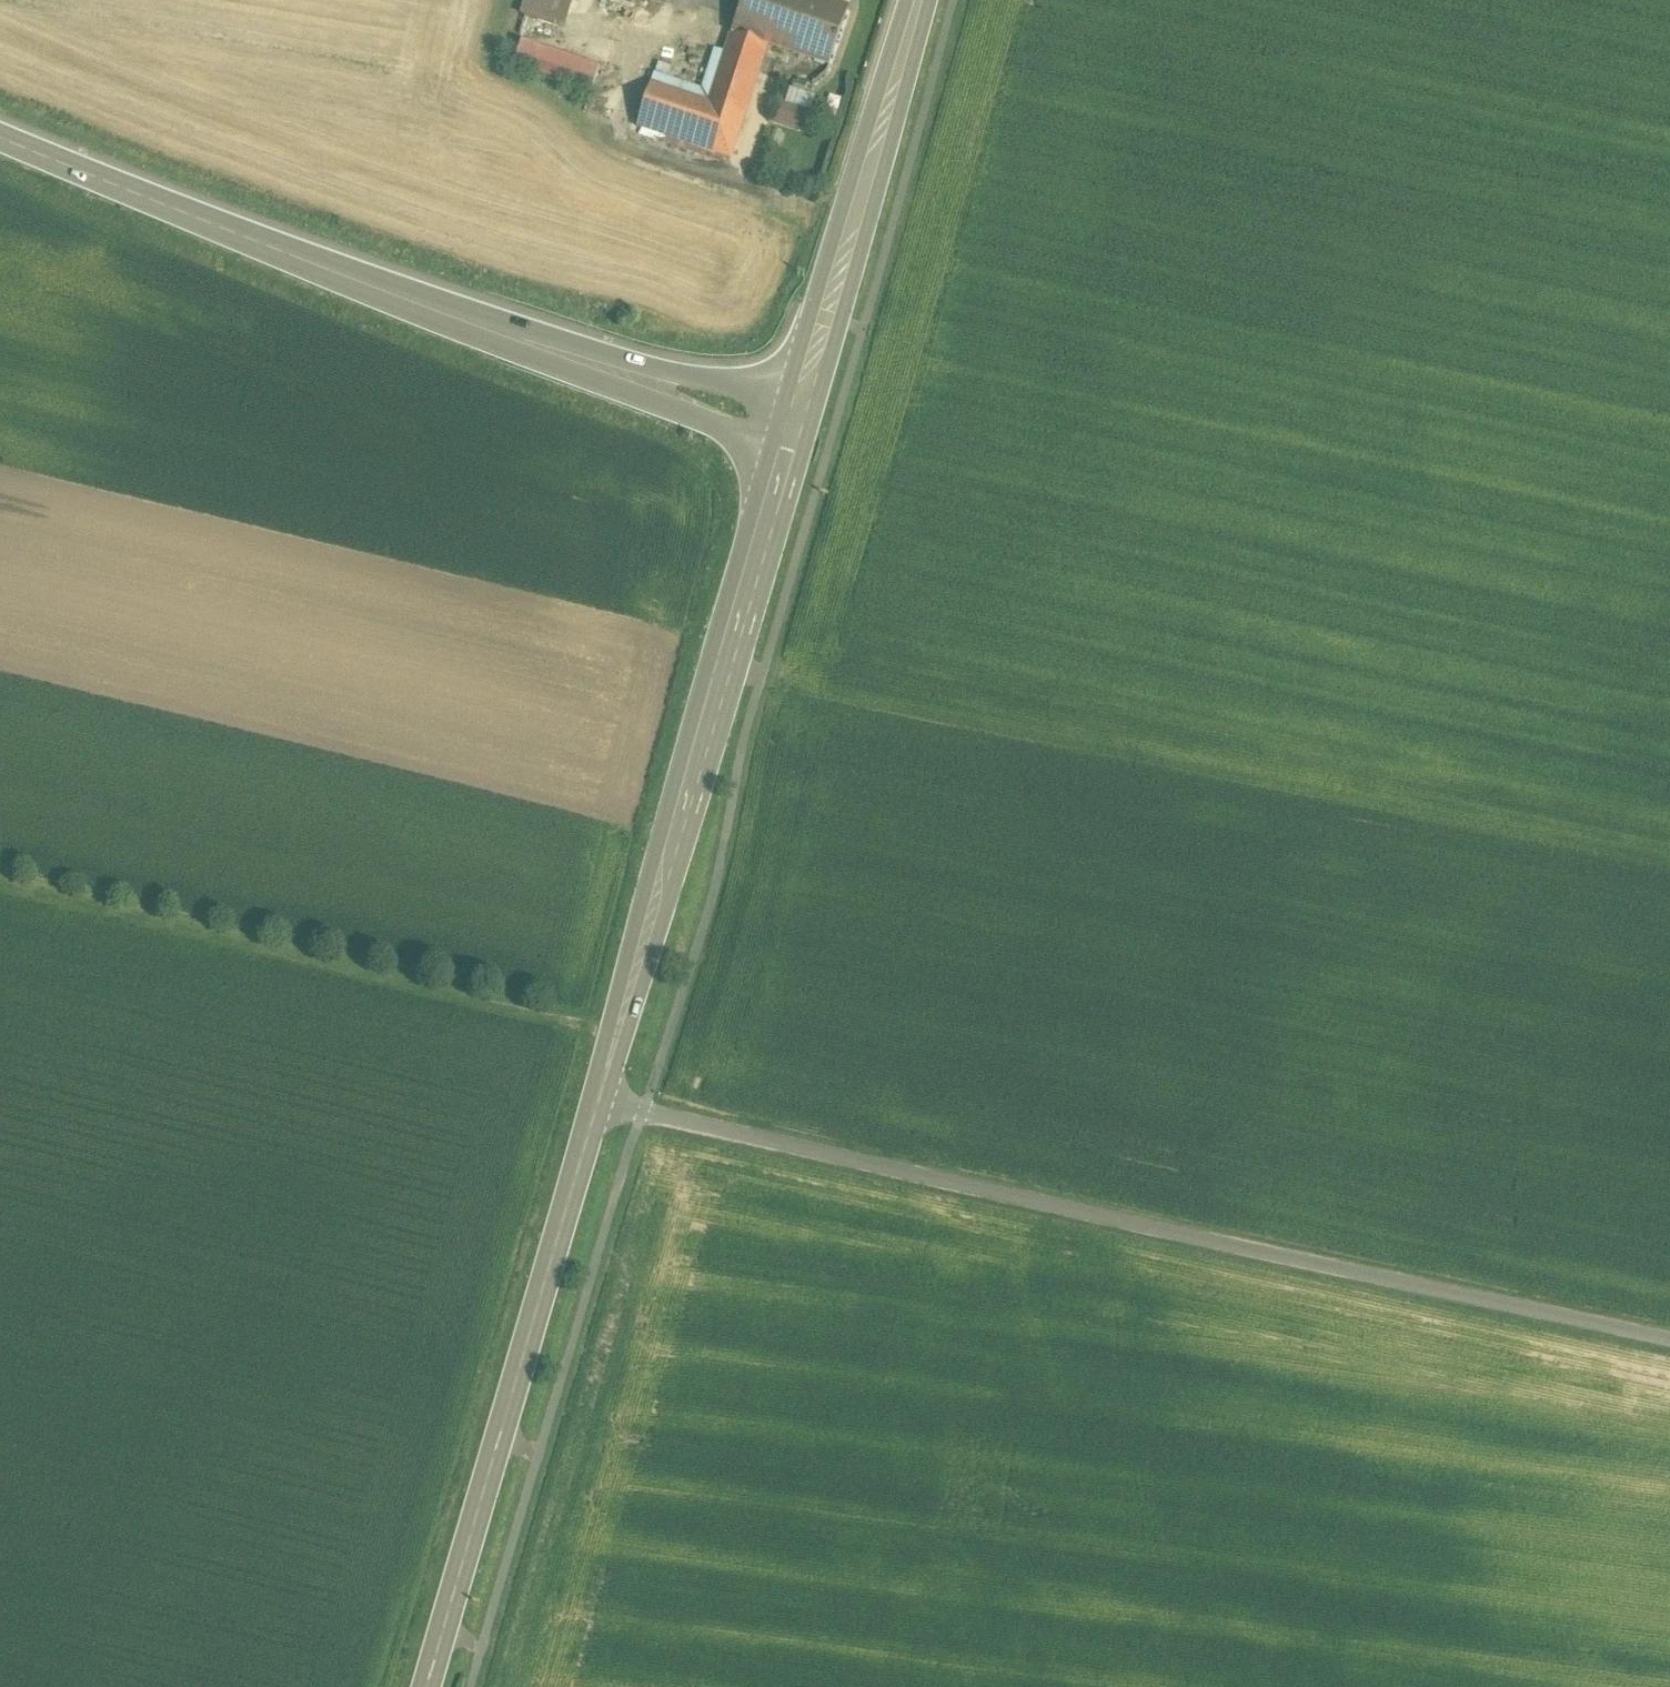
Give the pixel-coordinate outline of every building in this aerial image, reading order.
[(516,11),(533,4),(538,10),(546,14),(554,15),(562,12),(569,7),(573,0),(515,0),(516,11)] [(725,55),(715,52),(702,92),(654,76),(637,128),(730,159),(767,45),(829,66),(848,12),(823,3),(813,0),(744,0),(725,55)] [(515,45),(508,72),(588,91),(594,64),(515,45)] [(802,131),(812,97),(784,89),(774,123),(802,131)]
